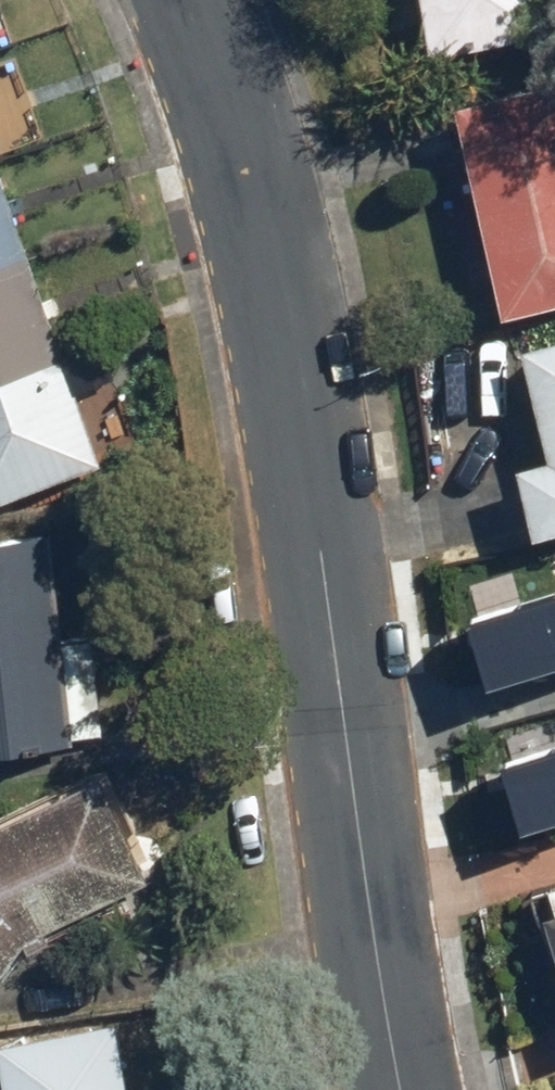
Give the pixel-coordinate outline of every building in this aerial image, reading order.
[(426,48),(544,27),(539,0),(417,0),(426,48)] [(451,98),(498,313),(554,302),(554,75),(451,98)] [(0,156),(0,510),(109,473),(0,156)] [(522,341),(547,453),(515,460),(532,533),(554,528),(554,334),(522,341)] [(74,739),(106,736),(97,633),(65,636),(55,525),(0,530),(0,745),(74,739)] [(524,578),(554,698),(554,570),(524,578)] [(104,777),(0,826),(0,986),(39,934),(153,879),(104,777)] [(554,942),(554,909),(546,912),(554,942)] [(0,1017),(0,1089),(133,1089),(119,1021),(5,1043),(1,1017),(0,1017)]
